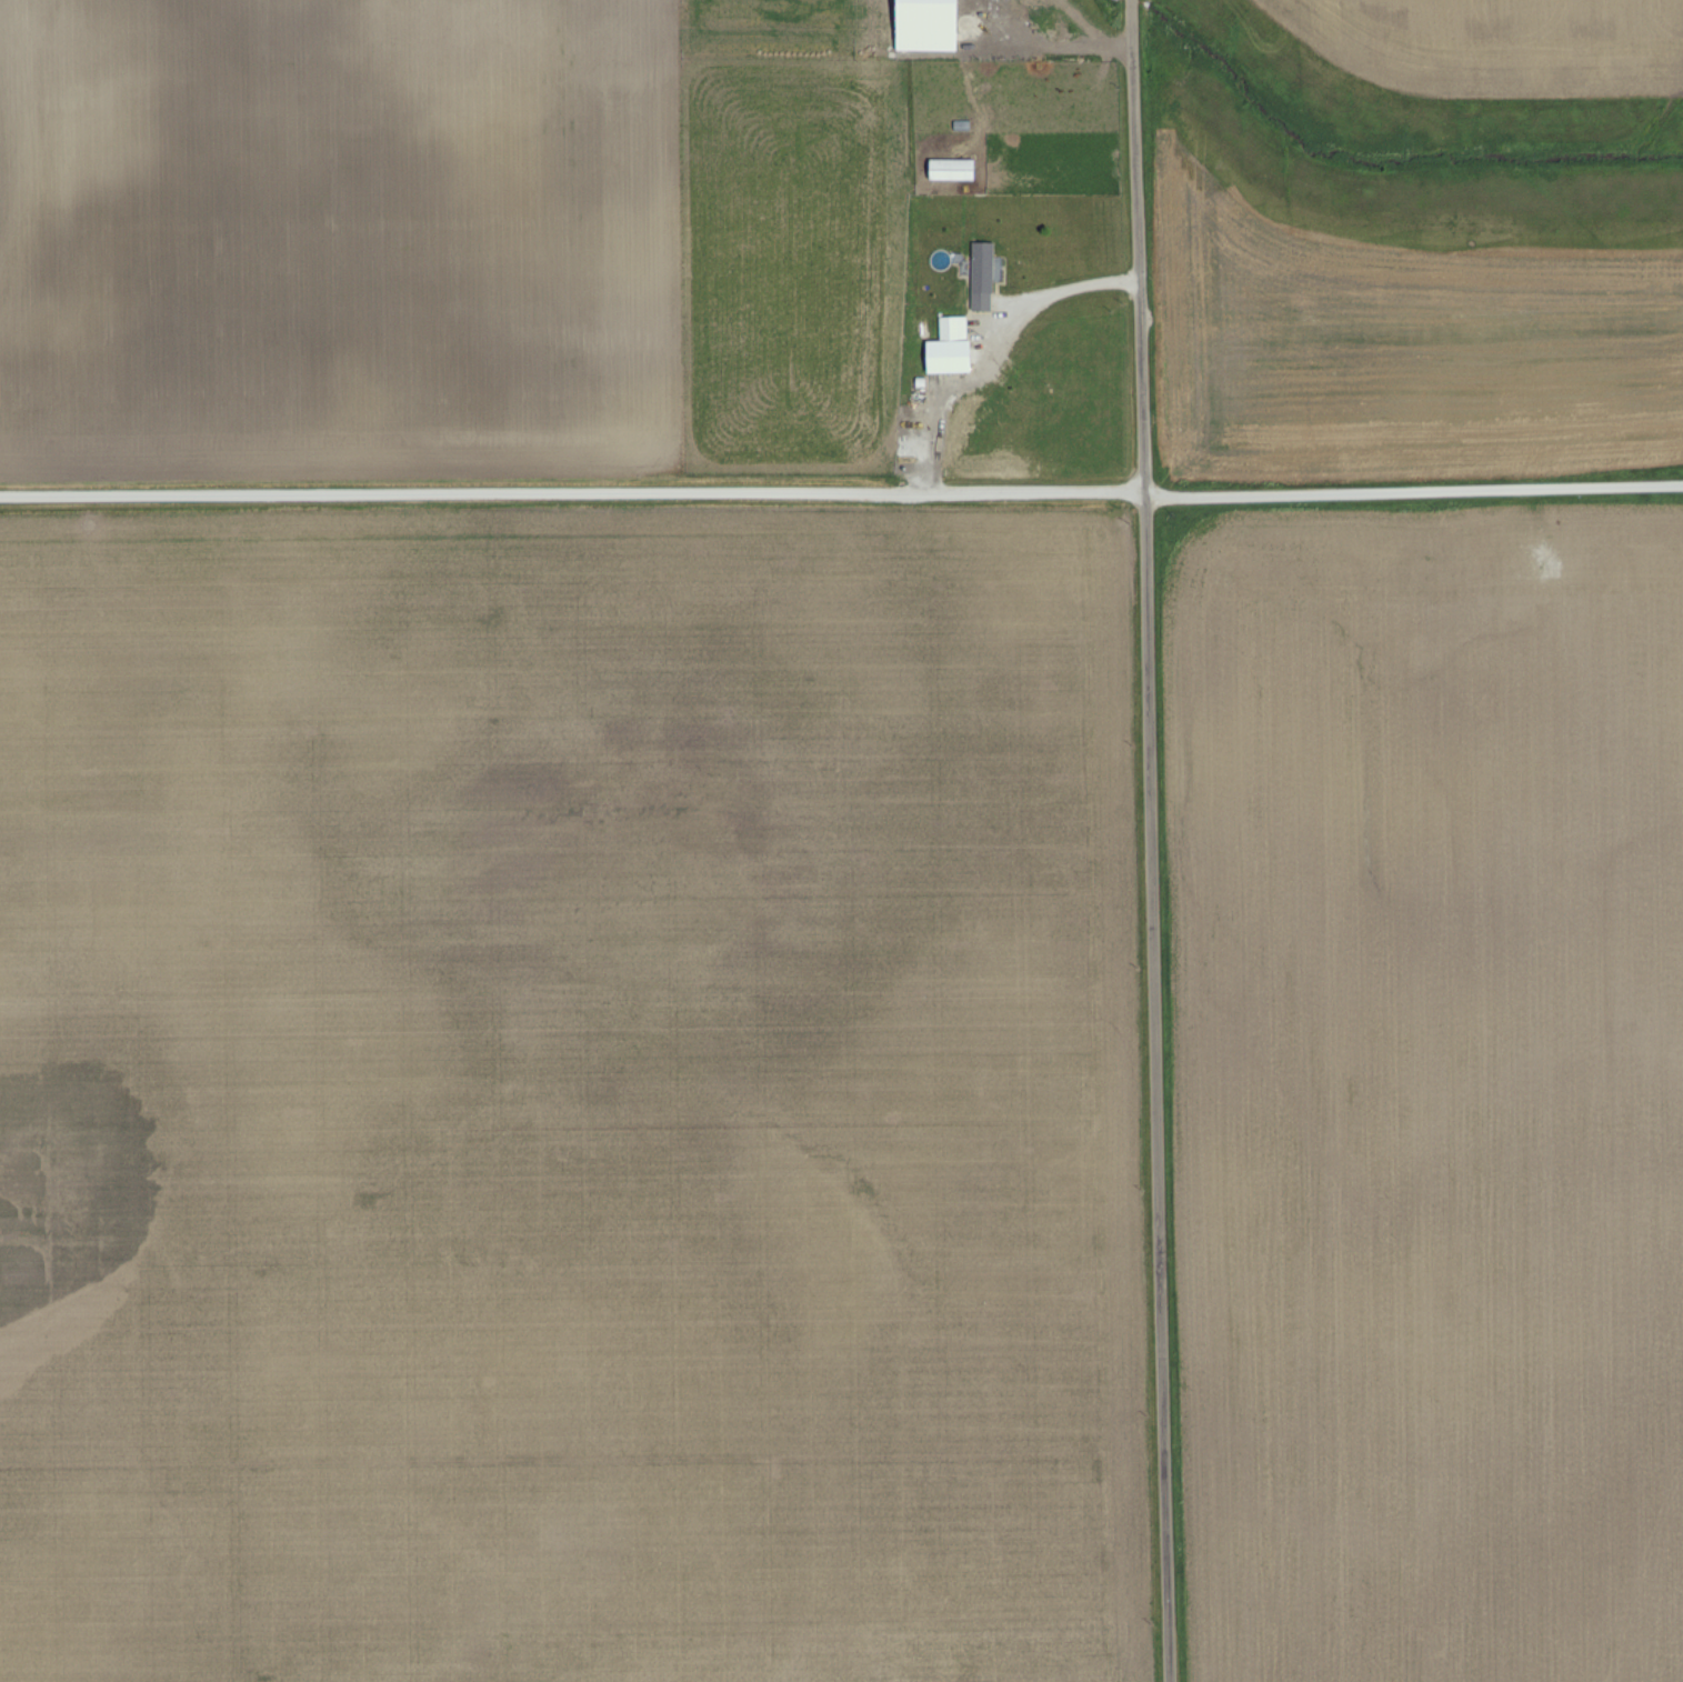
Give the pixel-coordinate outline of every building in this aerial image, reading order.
[(932,183),(976,184),(976,163),(932,162),(932,183)] [(974,313),(995,314),(995,245),(974,245),(974,313)] [(930,377),(972,376),(971,319),(942,320),(942,344),(929,344),(930,377)]
